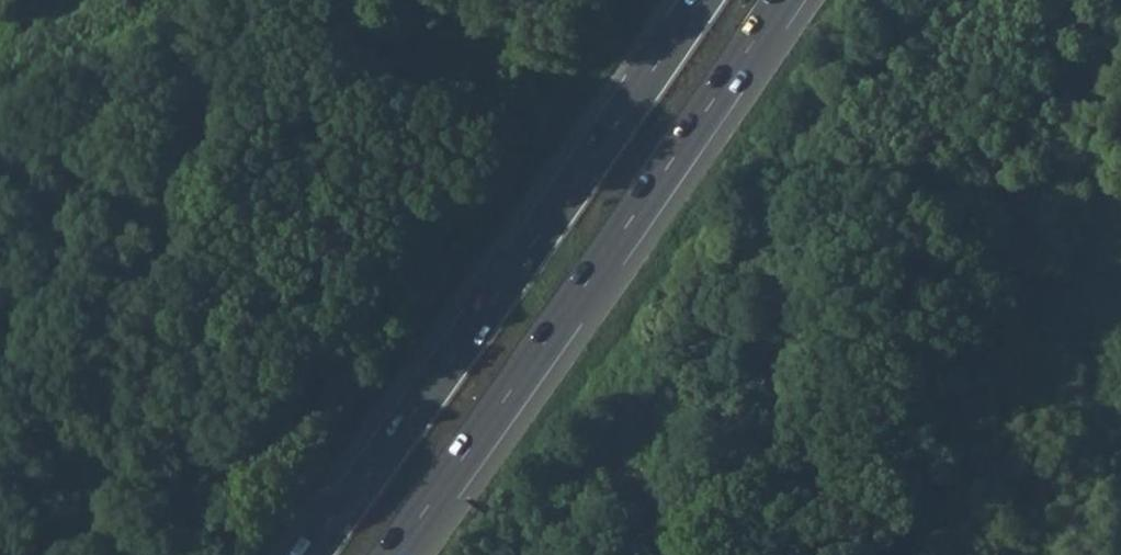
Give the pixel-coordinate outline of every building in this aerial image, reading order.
[(54,548),(61,534),(47,526),(41,540),(54,548)]
